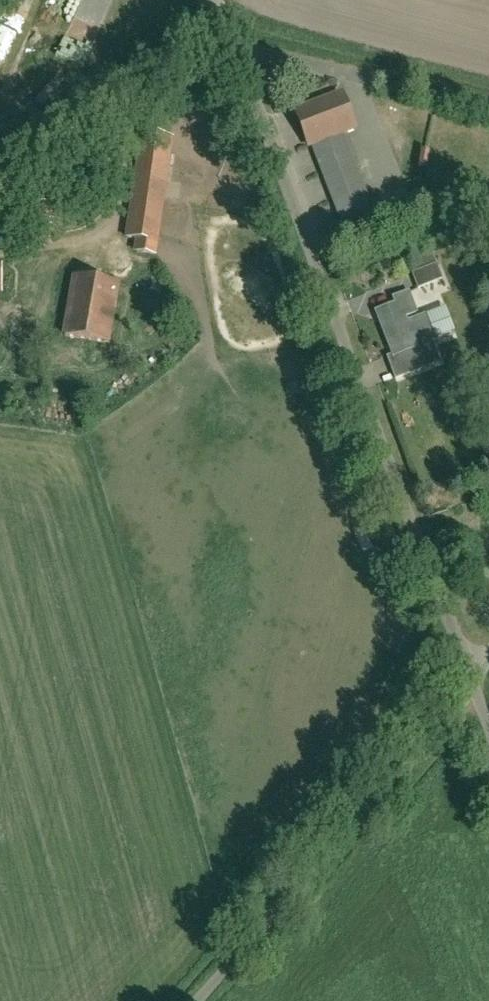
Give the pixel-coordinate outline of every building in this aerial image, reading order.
[(19,27),(0,19),(0,70),(19,27)] [(340,93),(290,112),(305,153),(311,151),(350,253),(380,242),(340,137),(355,131),(340,93)] [(172,142),(138,138),(126,239),(143,241),(141,257),(158,259),(172,142)] [(69,276),(60,341),(108,348),(117,283),(69,276)] [(411,299),(403,279),(367,293),(396,365),(436,349),(427,326),(434,323),(423,295),(411,299)]
